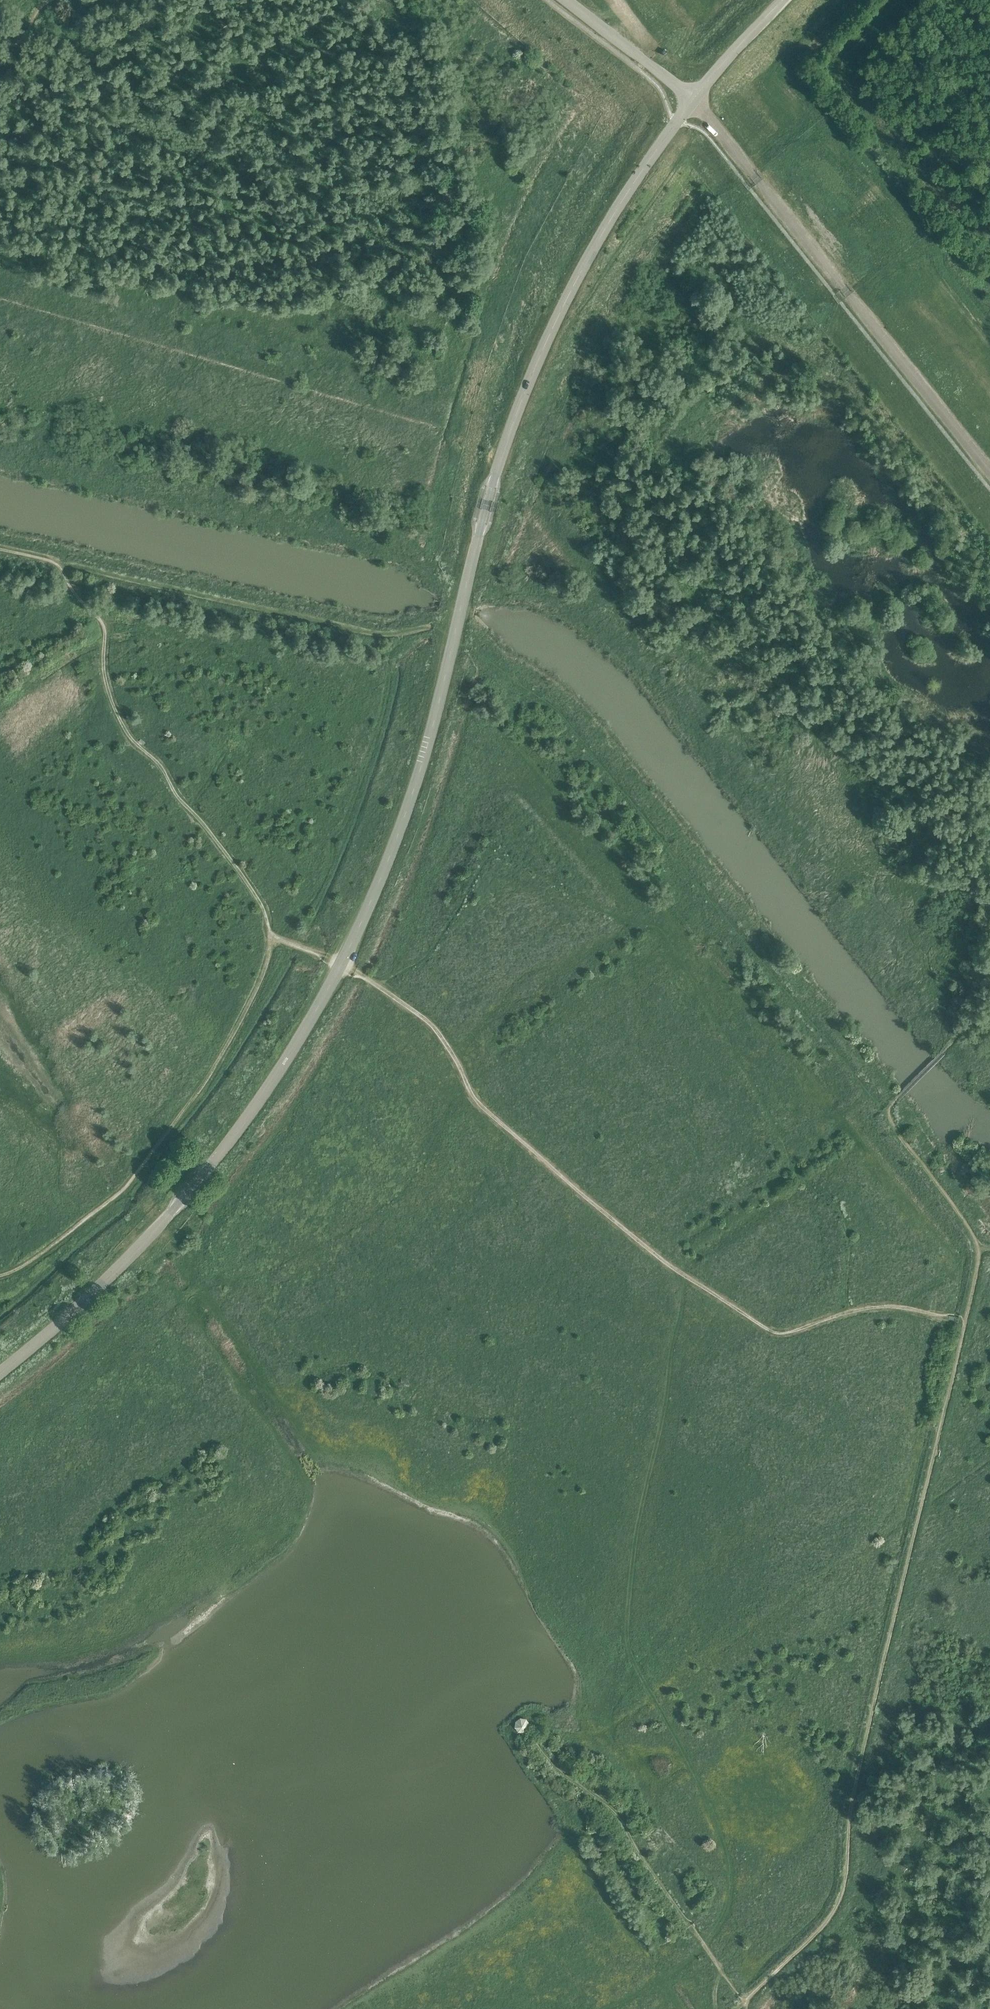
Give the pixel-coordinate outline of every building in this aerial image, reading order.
[(520,1715),(514,1719),(514,1725),(518,1730),(524,1730),(526,1728),(529,1725),(529,1720),(526,1716),(520,1715)]
